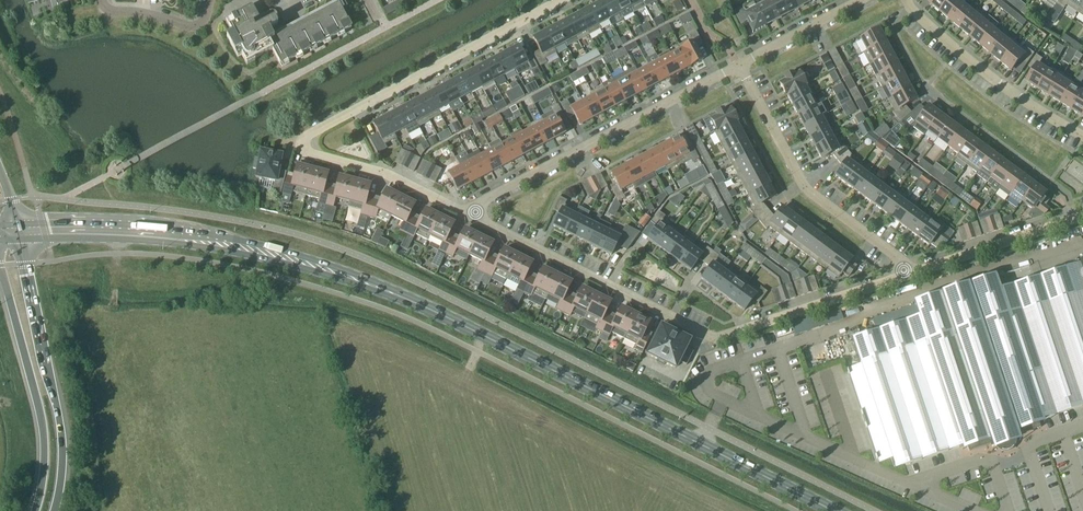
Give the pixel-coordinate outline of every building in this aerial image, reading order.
[(347,8),(343,0),(339,0),(336,2),(338,5),(276,38),(273,39),(268,30),(277,25),(274,19),(276,18),(277,15),(276,13),(274,11),(272,11),(270,11),(268,13),(267,15),(268,17),(260,21),(252,6),(225,20),(233,34),(226,37),(237,58),(241,56),(246,66),(255,61),(254,60),(272,50),(280,66),(351,28),(341,10),(347,8)] [(620,14),(612,0),(604,0),(599,3),(609,20),(620,14)] [(633,13),(626,0),(612,0),(620,14),(630,9),(633,13)] [(644,7),(641,0),(626,0),(633,13),(644,7)] [(787,14),(779,0),(772,0),(767,3),(776,20),(787,14)] [(787,14),(797,9),(793,0),(779,0),(787,14)] [(797,9),(808,3),(806,0),(793,0),(797,9)] [(929,4),(940,13),(951,0),(933,0),(929,4)] [(963,5),(957,0),(951,0),(940,13),(950,21),(963,5)] [(1045,4),(1053,10),(1057,5),(1060,0),(1049,0),(1045,4)] [(1082,6),(1082,0),(1060,0),(1057,5),(1064,10),(1066,6),(1078,14),(1082,6)] [(1007,7),(1001,2),(997,6),(1003,11),(1007,7)] [(598,26),(609,20),(599,3),(588,8),(600,30),(600,29),(598,26)] [(753,33),(765,27),(752,3),(735,12),(741,25),(747,22),(753,33)] [(776,20),(767,3),(756,8),(753,3),(752,3),(765,27),(766,27),(765,26),(776,20)] [(960,30),(976,11),(976,10),(973,14),(963,5),(950,21),(960,30)] [(1017,13),(1024,17),(1028,10),(1021,6),(1017,13)] [(588,35),(600,30),(588,8),(577,14),(588,35)] [(976,11),(960,30),(970,38),(986,19),(976,11)] [(577,41),(588,35),(577,14),(566,20),(577,41)] [(1012,18),(1017,23),(1021,18),(1016,14),(1012,18)] [(655,27),(664,22),(660,17),(652,21),(655,27)] [(1026,22),(1021,18),(1017,23),(1022,27),(1026,22)] [(986,19),(970,38),(980,46),(994,30),(984,22),(986,19)] [(566,47),(577,41),(566,20),(555,26),(566,47)] [(566,47),(555,26),(544,32),(555,53),(556,53),(554,49),(564,44),(566,47)] [(865,37),(856,42),(863,54),(885,42),(878,30),(873,33),(872,32),(864,36),(865,37)] [(990,55),(1006,36),(1004,39),(994,30),(980,46),(990,55)] [(544,59),(555,53),(544,32),(532,38),(539,51),(533,54),(540,67),(546,63),(544,59)] [(702,60),(695,48),(701,44),(695,32),(689,35),(691,39),(679,46),(690,67),(702,60)] [(609,48),(625,42),(623,35),(607,41),(609,48)] [(1060,35),(1056,41),(1068,48),(1063,55),(1069,58),(1072,51),(1075,52),(1079,46),(1060,35)] [(637,41),(640,46),(648,42),(645,36),(637,41)] [(1001,63),(1016,44),(1006,36),(990,55),(1001,63)] [(869,65),(891,54),(885,42),(863,54),(869,65)] [(1016,44),(1001,63),(1011,72),(1020,61),(1026,66),(1033,54),(1028,51),(1026,53),(1016,44)] [(604,54),(610,50),(607,45),(601,48),(604,54)] [(505,53),(517,75),(529,69),(530,71),(537,68),(530,56),(524,59),(517,46),(505,53)] [(679,73),(690,67),(679,46),(681,49),(670,55),(668,51),(668,52),(679,73)] [(834,65),(840,62),(834,49),(828,52),(834,65)] [(668,79),(679,73),(668,52),(657,57),(668,79)] [(517,75),(505,53),(494,58),(504,76),(514,71),(517,75)] [(827,73),(833,70),(825,54),(819,57),(827,73)] [(875,77),(897,65),(891,54),(869,65),(875,77)] [(1049,72),(1038,65),(1042,60),(1036,56),(1029,68),(1034,71),(1027,83),(1038,90),(1051,69),(1049,72)] [(657,84),(668,79),(657,57),(657,58),(659,61),(648,67),(657,84)] [(493,82),(504,76),(494,58),(483,64),(495,86),(493,82)] [(569,65),(572,71),(578,68),(575,62),(569,65)] [(484,92),(495,86),(483,64),(472,70),(484,92)] [(881,89),(903,77),(897,65),(875,77),(881,89)] [(1082,78),(1082,65),(1072,72),(1078,81),(1082,78)] [(646,90),(657,84),(648,67),(637,73),(646,90)] [(583,77),(589,74),(585,68),(580,71),(583,77)] [(634,68),(623,74),(635,96),(646,90),(637,73),(634,68)] [(839,72),(843,79),(849,76),(845,69),(839,72)] [(1049,97),(1063,76),(1051,69),(1038,90),(1049,97)] [(483,92),(484,92),(472,70),(461,76),(471,94),(481,88),(483,92)] [(580,71),(574,74),(577,80),(583,77),(580,71)] [(785,96),(808,84),(802,72),(792,77),(791,75),(780,81),(781,83),(779,84),(785,96)] [(623,74),(612,80),(624,102),(635,96),(623,74)] [(460,100),(471,94),(461,76),(450,82),(460,100)] [(849,76),(843,79),(846,86),(852,83),(849,76)] [(1063,76),(1050,97),(1061,104),(1072,86),(1074,83),(1063,76)] [(888,100),(909,88),(903,77),(881,89),(888,100)] [(613,108),(624,102),(612,80),(601,86),(613,108)] [(1061,104),(1072,111),(1082,93),(1082,86),(1075,81),(1074,83),(1072,86),(1061,104)] [(449,106),(460,100),(450,82),(439,88),(449,106)] [(792,106),(813,95),(807,85),(808,84),(785,96),(786,96),(787,96),(792,106)] [(519,85),(512,89),(518,100),(525,97),(519,85)] [(832,90),(835,96),(845,91),(841,85),(832,90)] [(602,114),(613,108),(601,86),(602,87),(591,93),(602,114)] [(438,111),(449,106),(439,88),(428,94),(440,115),(438,111)] [(900,123),(911,114),(910,113),(904,107),(916,100),(909,88),(888,100),(894,112),(892,113),(900,123)] [(512,89),(505,93),(511,104),(518,100),(512,89)] [(855,103),(861,99),(857,92),(851,96),(855,103)] [(591,120),(602,114),(591,93),(592,96),(582,102),(591,120)] [(1072,111),(1082,118),(1082,93),(1072,111)] [(429,121),(440,115),(428,94),(417,100),(429,121)] [(850,101),(847,94),(841,97),(845,104),(850,101)] [(529,98),(533,104),(533,105),(539,102),(535,95),(529,98)] [(798,116),(815,107),(809,97),(813,95),(792,106),(798,116)] [(529,98),(523,101),(526,107),(533,104),(529,98)] [(418,127),(429,121),(417,100),(406,106),(418,127)] [(591,120),(582,102),(570,108),(566,101),(560,104),(567,119),(573,116),(579,126),(591,120)] [(850,101),(845,104),(849,112),(854,109),(850,101)] [(815,107),(798,116),(803,127),(824,116),(826,114),(821,104),(815,107)] [(861,114),(867,111),(863,104),(857,107),(861,114)] [(408,135),(419,129),(418,127),(406,106),(395,111),(408,135)] [(540,118),(552,140),(564,134),(557,121),(563,118),(557,106),(551,109),(552,111),(540,118)] [(925,110),(919,106),(910,113),(911,114),(900,123),(908,133),(912,128),(923,136),(926,131),(939,115),(928,107),(925,110)] [(500,119),(508,116),(505,109),(497,112),(500,119)] [(714,113),(701,120),(710,135),(714,133),(736,122),(730,110),(728,111),(727,109),(715,115),(714,113)] [(408,135),(395,111),(384,117),(396,138),(394,135),(404,129),(408,135)] [(469,117),(473,125),(482,120),(477,112),(469,117)] [(861,114),(855,118),(858,124),(865,121),(861,114)] [(949,122),(939,115),(926,131),(937,139),(949,122)] [(824,116),(803,127),(809,137),(831,125),(829,126),(824,116)] [(384,117),(372,124),(377,133),(368,138),(377,153),(386,149),(384,145),(396,138),(384,117)] [(542,146),(552,140),(540,118),(541,119),(530,125),(542,146)] [(470,119),(462,123),(465,129),(469,126),(470,128),(474,126),(473,125),(470,119)] [(483,122),(487,129),(492,127),(488,119),(483,122)] [(856,125),(863,138),(870,132),(865,121),(858,124),(856,125)] [(720,144),(741,133),(735,123),(736,122),(714,133),(720,144)] [(947,147),(960,130),(949,122),(937,139),(947,147)] [(448,135),(454,132),(451,123),(444,126),(448,135)] [(531,152),(542,146),(530,125),(532,128),(522,134),(531,152)] [(685,129),(691,141),(697,137),(691,125),(685,129)] [(831,125),(809,137),(814,148),(836,136),(831,125)] [(520,130),(509,136),(511,139),(521,157),(531,152),(522,134),(520,130)] [(955,158),(970,138),(960,130),(947,147),(958,155),(955,158)] [(469,136),(467,131),(459,135),(462,140),(469,136)] [(725,154),(746,143),(741,133),(720,144),(725,154)] [(836,160),(847,152),(842,146),(838,150),(832,139),(837,136),(836,136),(814,148),(821,160),(831,154),(836,160)] [(666,144),(678,166),(690,160),(691,162),(698,159),(691,147),(685,150),(678,137),(666,144)] [(966,166),(981,146),(970,138),(955,158),(966,166)] [(510,163),(521,157),(511,139),(501,145),(510,163)] [(498,140),(488,146),(491,151),(500,168),(510,163),(501,145),(498,140)] [(423,152),(426,149),(429,148),(426,142),(420,145),(423,152)] [(731,165),(752,154),(746,143),(725,154),(731,165)] [(677,165),(678,166),(666,144),(655,150),(666,171),(677,165)] [(439,156),(446,153),(443,145),(425,151),(427,157),(438,153),(439,156)] [(415,146),(410,149),(414,157),(419,154),(415,146)] [(699,155),(706,151),(703,146),(696,149),(699,155)] [(977,174),(991,154),(981,146),(966,166),(977,174)] [(883,153),(889,158),(893,152),(886,148),(883,153)] [(401,150),(394,163),(400,166),(407,153),(401,150)] [(666,171),(655,150),(644,155),(656,178),(654,173),(664,167),(666,171)] [(258,159),(254,158),(252,169),(256,170),(255,178),(274,182),(272,191),(280,194),(284,178),(277,176),(281,155),(260,151),(258,159)] [(477,151),(467,157),(470,162),(479,179),(490,174),(480,156),(477,151)] [(490,174),(500,168),(491,151),(480,156),(490,174)] [(709,157),(706,151),(699,155),(702,160),(709,157)] [(842,167),(835,176),(845,184),(857,168),(861,164),(851,157),(847,152),(836,160),(842,167)] [(407,153),(400,166),(407,169),(413,157),(407,153)] [(909,153),(906,158),(911,162),(915,158),(909,153)] [(736,175),(757,164),(752,154),(731,165),(736,175)] [(977,174),(976,175),(986,182),(990,178),(1002,162),(991,154),(977,174)] [(645,184),(656,178),(644,155),(633,161),(645,184)] [(413,157),(407,169),(413,172),(419,160),(413,157)] [(1077,182),(1082,176),(1082,169),(1072,158),(1062,168),(1077,182)] [(422,161),(416,174),(422,177),(428,164),(422,161)] [(634,190),(645,184),(633,161),(622,167),(634,190)] [(904,172),(910,165),(904,161),(899,168),(904,172)] [(920,170),(922,164),(915,161),(913,168),(920,170)] [(469,185),(479,179),(470,162),(459,167),(469,185)] [(1000,186),(1013,169),(1002,162),(990,178),(1000,186)] [(301,166),(297,165),(293,180),(287,178),(282,194),(290,196),(291,192),(305,196),(312,169),(308,169),(309,166),(301,164),(301,166)] [(428,164),(422,177),(428,180),(434,167),(428,164)] [(742,186),(763,174),(757,164),(736,175),(742,186)] [(924,172),(927,174),(933,167),(930,164),(924,172)] [(707,170),(710,176),(717,172),(714,166),(707,170)] [(434,183),(440,170),(434,167),(428,180),(434,183)] [(457,191),(469,185),(459,167),(447,174),(457,191)] [(634,190),(622,167),(610,174),(617,186),(611,190),(617,202),(624,199),(620,191),(631,185),(634,190)] [(707,176),(702,167),(696,170),(700,179),(707,176)] [(316,168),(315,170),(312,169),(305,196),(319,200),(318,204),(325,206),(329,190),(323,188),(327,173),(323,173),(324,170),(316,168)] [(857,168),(845,184),(854,191),(866,175),(869,172),(865,169),(862,172),(857,168)] [(917,182),(921,175),(913,169),(908,175),(917,182)] [(1000,186),(998,189),(1008,197),(1023,177),(1013,169),(1000,186)] [(937,182),(942,177),(935,171),(930,177),(937,182)] [(720,177),(717,172),(710,176),(713,181),(720,177)] [(599,174),(593,178),(600,190),(606,187),(599,174)] [(747,196),(768,185),(763,174),(742,186),(747,196)] [(863,198),(875,182),(866,175),(854,191),(863,198)] [(914,186),(923,192),(931,181),(922,175),(914,186)] [(335,192),(329,190),(325,206),(332,208),(335,198),(348,202),(347,207),(354,181),(351,180),(351,178),(344,176),(343,178),(339,177),(335,192)] [(942,177),(937,182),(945,187),(949,182),(942,177)] [(1019,205),(1034,185),(1023,177),(1008,197),(1019,205)] [(587,181),(594,193),(600,190),(593,178),(587,181)] [(685,179),(677,184),(680,190),(689,185),(685,179)] [(358,182),(354,181),(347,207),(361,211),(360,215),(366,217),(372,202),(365,200),(369,185),(365,184),(366,182),(358,180),(358,182)] [(587,181),(581,184),(588,197),(594,193),(587,181)] [(872,204),(884,188),(875,182),(863,198),(872,204)] [(757,220),(768,211),(761,204),(775,197),(768,185),(747,196),(754,208),(749,210),(757,220)] [(1034,185),(1019,205),(1021,202),(1032,210),(1034,207),(1044,215),(1048,209),(1044,206),(1048,200),(1043,196),(1045,193),(1034,185)] [(721,197),(728,193),(725,187),(718,191),(721,197)] [(951,192),(959,198),(963,192),(956,187),(951,192)] [(881,211),(895,192),(893,195),(884,188),(872,204),(881,211)] [(379,204),(372,202),(366,217),(373,219),(375,215),(388,221),(400,197),(397,195),(398,193),(391,190),(390,192),(386,190),(379,204)] [(707,193),(710,199),(717,195),(714,190),(707,193)] [(944,200),(949,194),(944,190),(939,196),(944,200)] [(890,218),(905,197),(904,198),(895,192),(881,211),(890,218)] [(970,197),(963,192),(959,198),(966,203),(970,197)] [(731,198),(728,193),(721,197),(724,202),(731,198)] [(661,194),(653,198),(658,207),(664,200),(661,194)] [(717,195),(710,199),(713,204),(720,200),(717,195)] [(400,197),(388,221),(388,222),(391,217),(403,223),(399,232),(406,235),(413,220),(407,218),(414,204),(411,202),(412,200),(404,196),(403,199),(400,197)] [(899,224),(914,204),(905,197),(890,218),(899,224)] [(565,233),(575,211),(563,205),(565,201),(559,198),(553,211),(559,214),(553,227),(565,233)] [(974,199),(969,206),(975,210),(980,203),(974,199)] [(908,231),(920,215),(911,209),(915,204),(914,204),(899,224),(908,231)] [(779,235),(793,216),(782,208),(774,218),(768,211),(757,220),(766,230),(768,227),(779,235)] [(419,223),(413,220),(406,235),(412,238),(414,234),(427,241),(439,217),(436,215),(437,213),(430,209),(429,211),(426,210),(419,223)] [(576,238),(585,220),(574,215),(576,211),(575,211),(565,233),(576,238)] [(658,248),(672,228),(661,220),(664,217),(658,213),(650,224),(655,228),(647,240),(658,248)] [(977,217),(979,222),(985,220),(990,218),(988,213),(977,217)] [(917,238),(929,222),(920,215),(908,231),(917,238)] [(442,218),(439,217),(427,241),(430,236),(443,243),(438,252),(445,255),(452,240),(446,237),(453,223),(450,222),(451,220),(444,216),(442,218)] [(788,242),(802,223),(793,216),(779,235),(788,242)] [(998,216),(992,218),(996,231),(1002,229),(998,216)] [(990,218),(985,220),(990,233),(996,231),(992,218),(990,218)] [(576,238),(587,244),(598,222),(594,219),(591,224),(585,220),(576,238)] [(598,222),(587,244),(598,250),(609,228),(610,226),(599,220),(598,222)] [(985,220),(979,222),(983,235),(990,233),(985,220)] [(929,222),(917,238),(928,246),(930,244),(935,248),(940,242),(944,245),(948,239),(953,233),(943,226),(940,230),(929,222)] [(798,249),(812,230),(802,223),(788,242),(798,249)] [(976,223),(970,225),(974,238),(980,236),(976,223)] [(970,225),(963,227),(968,240),(974,238),(970,225)] [(609,228),(598,250),(610,256),(616,245),(626,251),(639,233),(625,226),(621,234),(609,228)] [(963,227),(957,229),(961,242),(968,240),(963,227)] [(668,255),(682,236),(672,228),(658,248),(668,255)] [(1078,228),(1061,233),(1063,238),(1080,234),(1078,228)] [(458,243),(452,240),(445,255),(451,258),(456,249),(469,256),(478,236),(475,235),(476,232),(469,229),(468,231),(465,229),(458,243)] [(807,256),(821,237),(812,230),(798,249),(807,256)] [(482,238),(478,236),(469,256),(482,262),(477,271),(484,274),(491,260),(485,257),(492,243),(489,241),(490,239),(483,236),(482,238)] [(679,263),(693,244),(682,236),(668,255),(679,263)] [(816,263),(831,244),(821,237),(807,256),(816,263)] [(704,264),(712,253),(706,248),(704,252),(693,244),(679,263),(690,271),(698,260),(704,264)] [(826,270),(840,251),(831,244),(816,263),(826,270)] [(497,263),(491,260),(484,274),(490,278),(492,274),(505,280),(518,256),(514,254),(515,252),(508,248),(507,250),(504,249),(497,263)] [(750,258),(755,251),(750,248),(745,254),(750,258)] [(760,255),(755,251),(750,258),(755,261),(760,255)] [(840,251),(826,270),(837,278),(841,273),(847,277),(849,275),(854,269),(855,266),(849,262),(851,259),(840,251)] [(768,258),(773,262),(778,256),(773,252),(768,258)] [(711,287),(726,268),(715,260),(718,257),(712,253),(704,264),(709,268),(700,279),(711,287)] [(518,256),(505,280),(506,280),(519,287),(517,291),(523,294),(530,279),(524,276),(531,263),(528,261),(529,259),(522,255),(521,257),(518,256)] [(778,256),(773,262),(778,266),(783,259),(778,256)] [(872,264),(881,261),(879,256),(870,259),(872,264)] [(846,369),(876,460),(890,456),(893,466),(960,444),(961,447),(966,445),(968,452),(969,451),(990,444),(991,446),(998,443),(999,445),(1001,447),(1003,448),(1005,448),(1006,448),(1008,447),(1010,446),(1011,444),(1011,441),(1011,439),(1018,437),(1016,429),(1037,422),(1039,428),(1040,428),(1038,421),(1043,420),(1042,416),(1082,403),(1082,261),(999,289),(995,277),(913,304),(917,316),(851,338),(860,365),(846,369)] [(783,269),(788,273),(792,266),(787,263),(783,269)] [(536,282),(530,279),(523,294),(529,297),(531,293),(544,300),(557,275),(553,274),(554,272),(547,268),(546,270),(543,268),(536,282)] [(722,295),(736,276),(726,268),(711,287),(722,295)] [(560,277),(557,275),(544,300),(545,300),(547,295),(560,302),(556,310),(562,313),(569,299),(563,296),(570,282),(567,281),(568,278),(561,275),(560,277)] [(793,283),(800,281),(801,281),(799,275),(791,277),(793,283)] [(732,303),(747,284),(736,276),(722,295),(732,303)] [(806,279),(811,293),(817,290),(813,277),(806,279)] [(800,281),(804,295),(811,293),(806,279),(801,281),(800,281)] [(793,283),(798,297),(804,295),(800,281),(793,283)] [(747,284),(732,303),(743,311),(752,300),(758,304),(766,293),(760,288),(758,292),(747,284)] [(783,287),(788,300),(794,298),(790,284),(783,287)] [(783,287),(777,289),(782,302),(788,300),(783,287)] [(575,302),(569,299),(562,313),(569,317),(573,308),(586,314),(583,319),(584,319),(596,295),(593,293),(594,291),(586,288),(585,290),(582,288),(575,302)] [(777,289),(770,291),(775,305),(782,302),(777,289)] [(599,297),(596,295),(584,319),(597,326),(595,330),(601,333),(609,319),(603,316),(610,302),(606,300),(607,298),(600,295),(599,297)] [(614,322),(609,319),(601,333),(608,336),(610,333),(622,339),(635,315),(632,313),(633,311),(626,307),(624,309),(621,308),(614,322)] [(638,316),(635,315),(622,339),(636,346),(634,350),(641,353),(648,338),(642,335),(649,322),(645,320),(646,318),(639,314),(638,316)] [(661,328),(647,355),(674,369),(678,362),(686,366),(693,352),(685,348),(688,341),(661,328)] [(706,396),(698,394),(699,389),(690,387),(688,399),(705,402),(706,396)]
